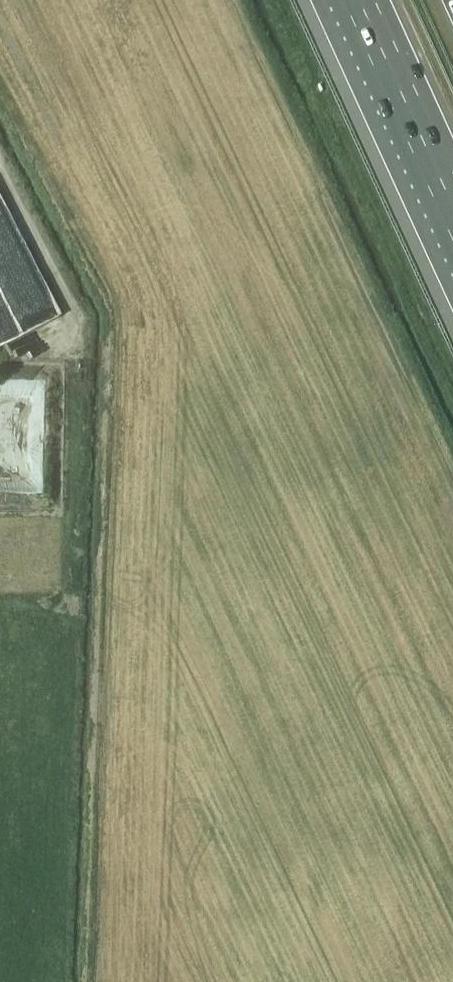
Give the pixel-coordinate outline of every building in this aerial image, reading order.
[(57,319),(40,273),(37,274),(24,240),(5,247),(18,281),(0,287),(0,340),(57,319)] [(43,381),(0,379),(0,397),(29,398),(28,410),(31,411),(29,467),(40,468),(43,381)]
